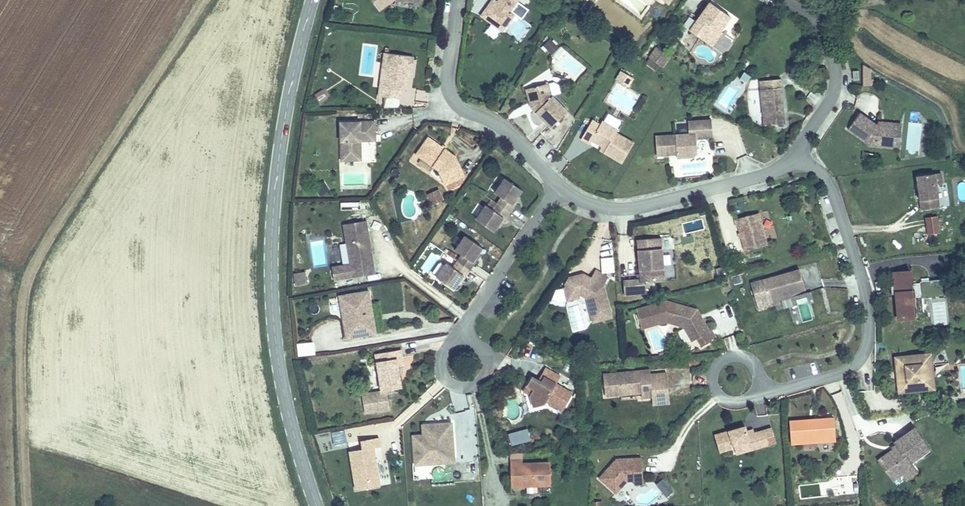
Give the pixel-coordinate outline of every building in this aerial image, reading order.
[(383,10),(396,0),(376,0),(383,10)] [(509,3),(508,2),(504,7),(495,18),(512,31),(521,20),(516,16),(529,0),(511,0),(509,3)] [(684,25),(702,39),(712,26),(714,27),(725,13),(707,0),(703,0),(684,25)] [(508,36),(512,31),(495,18),(504,7),(502,5),(489,21),(508,36)] [(702,39),(706,41),(715,28),(712,26),(702,39)] [(550,53),(558,45),(551,36),(542,45),(550,53)] [(642,56),(650,62),(658,52),(649,46),(642,56)] [(416,66),(417,56),(389,52),(387,62),(391,63),(387,87),(384,87),(382,96),(403,99),(405,90),(410,91),(412,76),(413,65),(416,66)] [(650,62),(654,65),(662,55),(658,52),(650,62)] [(862,67),(862,86),(870,86),(870,67),(862,67)] [(742,72),(738,79),(745,83),(749,76),(742,72)] [(631,81),(620,75),(616,82),(627,88),(631,81)] [(750,81),(755,127),(775,125),(770,79),(750,81)] [(530,103),(533,102),(537,106),(533,109),(551,127),(567,112),(551,96),(547,83),(526,89),(530,103)] [(729,86),(718,102),(726,108),(737,92),(729,86)] [(321,102),(327,98),(322,90),(315,94),(321,102)] [(846,102),(853,105),(857,95),(850,93),(846,102)] [(839,129),(862,143),(883,141),(881,121),(867,122),(849,112),(839,129)] [(605,151),(623,162),(636,143),(618,132),(620,129),(605,120),(602,124),(595,119),(583,138),(591,143),(594,139),(604,145),(608,148),(605,151)] [(379,134),(379,120),(344,121),(345,159),(360,159),(360,140),(364,140),(364,134),(379,134)] [(713,144),(713,126),(689,128),(690,140),(657,141),(658,161),(677,160),(677,164),(694,163),(698,159),(697,145),(713,144)] [(432,139),(420,155),(442,172),(448,186),(449,186),(458,181),(467,177),(458,158),(432,139)] [(930,180),(906,183),(910,217),(928,215),(925,191),(932,191),(930,180)] [(461,187),(458,181),(449,186),(451,191),(461,187)] [(518,198),(522,192),(505,181),(495,195),(502,199),(493,212),(486,208),(477,222),(494,234),(498,228),(501,223),(503,225),(517,204),(515,202),(518,198)] [(957,183),(958,201),(964,200),(964,183),(957,183)] [(445,201),(441,192),(430,197),(434,206),(445,201)] [(744,250),(745,250),(766,245),(758,213),(735,219),(737,226),(738,226),(744,250)] [(925,217),(925,234),(938,234),(938,217),(925,217)] [(374,273),(370,246),(368,244),(368,240),(370,239),(367,220),(345,223),(350,264),(332,266),(333,278),(374,273)] [(646,280),(665,278),(661,236),(638,238),(640,257),(642,257),(642,261),(640,261),(642,280),(646,280)] [(479,256),(483,250),(465,238),(456,253),(463,257),(454,270),(447,265),(437,280),(454,291),(458,285),(461,281),(463,283),(478,261),(476,260),(479,256)] [(568,287),(579,294),(580,294),(582,294),(587,299),(593,322),(612,317),(604,285),(609,277),(597,269),(592,277),(587,273),(585,276),(584,275),(581,276),(580,274),(570,276),(567,283),(568,286),(568,287)] [(293,273),(294,286),(308,284),(306,271),(293,273)] [(805,292),(799,271),(761,281),(767,301),(789,296),(805,292)] [(913,279),(913,275),(895,277),(896,289),(891,290),(891,298),(896,297),(898,323),(914,322),(913,317),(916,317),(916,312),(913,312),(912,301),(915,301),(915,295),(912,296),(911,279),(913,279)] [(640,292),(639,280),(639,279),(624,280),(625,293),(640,292)] [(568,287),(568,286),(566,287),(569,300),(581,296),(580,294),(579,294),(568,287)] [(373,333),(368,291),(339,295),(344,337),(373,333)] [(945,293),(921,295),(922,311),(946,309),(945,293)] [(789,296),(767,301),(768,305),(789,299),(789,296)] [(699,316),(696,310),(666,301),(637,309),(641,325),(666,319),(667,321),(682,327),(690,342),(696,339),(700,346),(714,338),(710,331),(708,332),(701,319),(698,320),(697,317),(699,316)] [(642,328),(667,321),(666,319),(641,325),(642,328)] [(315,341),(297,343),(298,356),(316,355),(315,341)] [(384,390),(403,387),(400,366),(405,365),(404,357),(379,361),(384,390)] [(898,385),(899,395),(909,394),(908,391),(921,389),(921,392),(931,391),(930,381),(923,382),(922,369),(928,369),(927,359),(895,363),(896,373),(899,372),(901,385),(898,385)] [(536,381),(530,377),(525,385),(531,389),(527,396),(530,407),(541,404),(543,401),(559,411),(569,394),(553,385),(558,377),(544,369),(539,377),(542,378),(539,383),(536,381)] [(923,382),(930,381),(928,369),(922,369),(923,382)] [(648,371),(639,372),(640,380),(649,379),(649,376),(648,371)] [(640,380),(639,372),(602,376),(604,398),(640,394),(641,399),(651,398),(651,395),(667,394),(666,375),(649,376),(649,379),(640,380)] [(531,389),(525,385),(521,392),(527,396),(531,389)] [(668,405),(667,394),(651,395),(652,406),(668,405)] [(787,447),(832,445),(831,422),(787,424),(787,447)] [(457,456),(455,424),(433,425),(434,440),(417,441),(418,465),(445,463),(444,456),(457,456)] [(434,440),(433,425),(426,426),(427,436),(417,436),(417,441),(434,440)] [(510,446),(530,440),(526,428),(506,433),(510,446)] [(743,433),(742,428),(711,436),(716,453),(728,449),(727,446),(745,442),(748,451),(765,446),(761,432),(751,435),(744,436),(743,433)] [(345,430),(332,432),(334,446),(347,444),(345,430)] [(761,432),(765,446),(772,444),(769,430),(761,432)] [(372,459),(371,447),(378,446),(376,437),(359,439),(360,448),(347,449),(351,488),(363,486),(362,480),(375,479),(373,464),(370,464),(370,459),(372,459)] [(877,467),(890,487),(899,481),(910,474),(908,471),(928,459),(914,438),(894,450),(897,454),(891,458),(877,467)] [(613,461),(596,480),(613,494),(623,482),(631,482),(631,478),(640,478),(639,461),(620,461),(620,465),(617,465),(613,461)] [(521,463),(511,464),(512,485),(549,485),(548,463),(521,463)] [(914,481),(910,474),(899,481),(903,487),(914,481)] [(664,478),(655,484),(665,498),(673,492),(664,478)]
